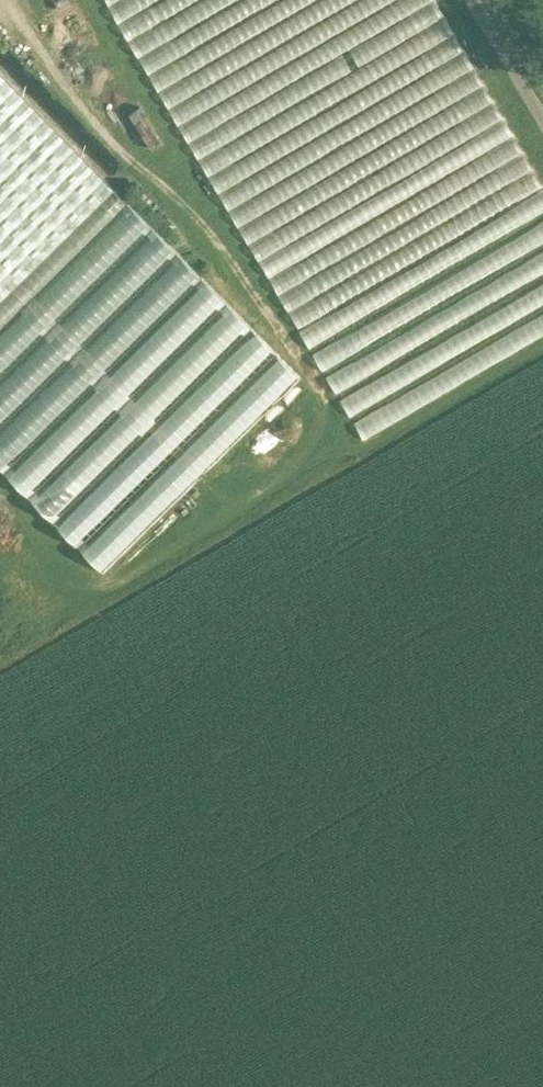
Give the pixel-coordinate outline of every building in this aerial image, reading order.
[(279,327),(533,197),(431,0),(111,0),(279,327)] [(114,189),(0,73),(0,301),(114,189)] [(141,104),(128,110),(145,147),(158,141),(141,104)]
